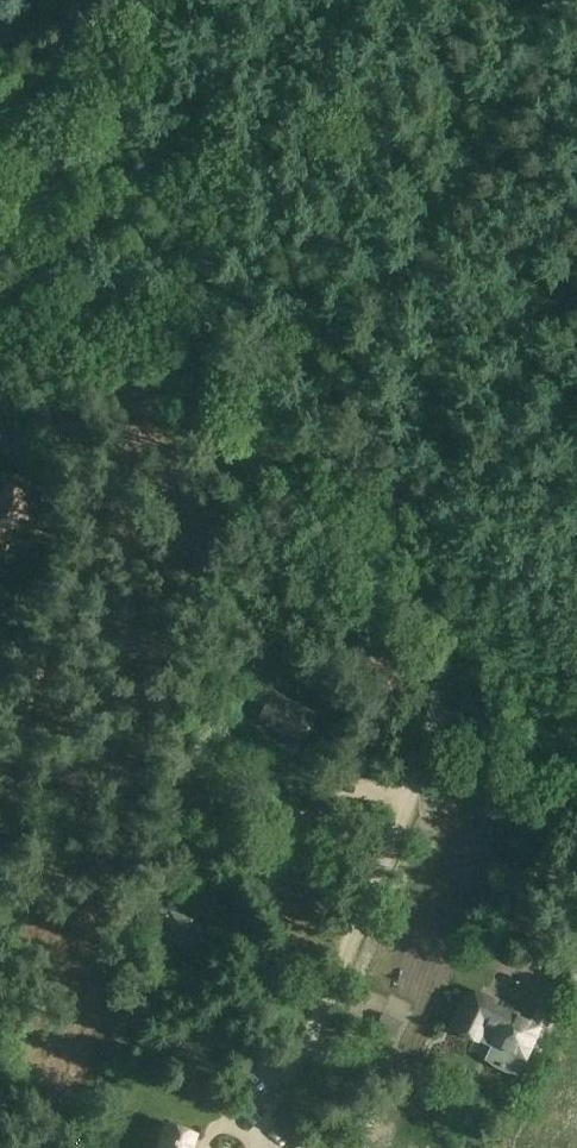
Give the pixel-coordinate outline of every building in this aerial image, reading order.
[(3,552),(27,493),(6,484),(0,498),(0,551),(3,552)] [(261,720),(305,743),(319,717),(276,694),(261,720)] [(182,947),(193,920),(168,910),(156,936),(182,947)] [(510,1012),(495,1043),(527,1058),(536,1039),(541,1041),(551,1021),(541,1016),(537,1025),(510,1012)] [(194,1135),(166,1125),(159,1147),(189,1147),(194,1135)]
